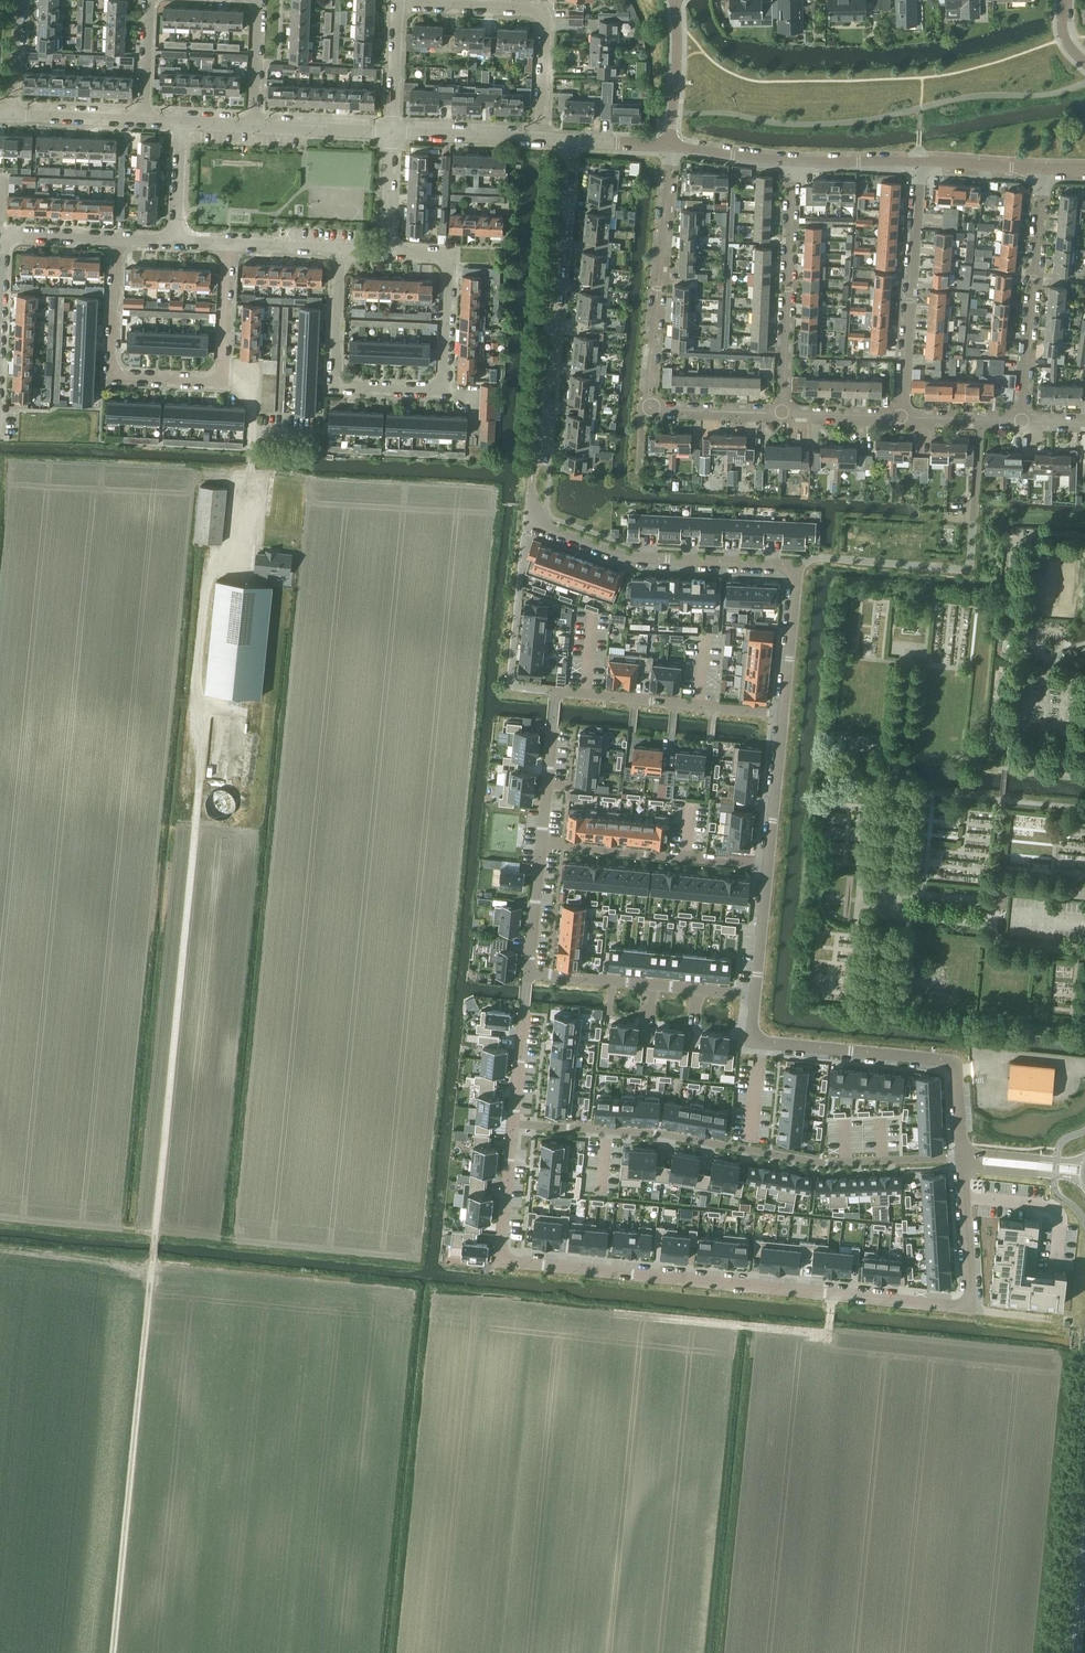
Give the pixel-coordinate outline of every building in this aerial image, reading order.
[(40,7),(59,8),(59,0),(40,0),(40,7)] [(108,11),(126,12),(127,0),(109,0),(108,11)] [(357,10),(375,11),(375,0),(357,0),(357,10)] [(576,9),(569,8),(568,17),(583,18),(589,18),(589,13),(583,13),(583,9),(584,0),(577,0),(576,9)] [(729,17),(758,17),(758,24),(772,24),(772,0),(729,0),(729,17)] [(772,17),(779,17),(779,30),(801,30),(801,0),(772,0),(772,17)] [(828,11),(828,14),(829,14),(830,19),(865,18),(865,0),(829,0),(829,11),(828,11)] [(873,9),(883,9),(882,0),(873,0),(873,9)] [(896,25),(917,25),(916,0),(896,0),(896,25)] [(979,0),(946,0),(946,8),(959,8),(959,17),(979,17),(979,0)] [(620,12),(620,19),(637,20),(637,15),(631,2),(625,5),(628,12),(620,12)] [(40,7),(39,21),(58,22),(59,8),(40,7)] [(164,7),(163,25),(177,25),(178,7),(164,7)] [(177,25),(190,26),(191,8),(178,7),(177,25)] [(292,7),(292,20),(310,21),(310,8),(292,7)] [(191,8),(190,26),(203,26),(204,9),(191,8)] [(204,9),(203,26),(216,27),(217,9),(204,9)] [(216,27),(230,28),(230,10),(217,9),(216,27)] [(230,10),(230,28),(243,28),(244,10),(230,10)] [(357,10),(356,23),(374,24),(375,11),(357,10)] [(108,11),(108,25),(126,25),(126,12),(108,11)] [(292,20),(291,33),(309,34),(310,21),(292,20)] [(591,34),(590,48),(610,48),(610,40),(618,41),(619,21),(600,20),(600,34),(591,34)] [(39,21),(38,35),(57,35),(58,22),(39,21)] [(356,23),(356,37),(373,38),(374,24),(356,23)] [(407,32),(406,49),(420,50),(427,50),(428,44),(428,24),(414,24),(414,32),(407,32)] [(436,50),(448,51),(449,34),(442,33),(442,25),(428,24),(428,44),(436,44),(436,50)] [(102,33),(102,38),(107,38),(125,39),(126,25),(108,25),(107,33),(102,33)] [(462,46),(470,46),(471,26),(456,26),(456,34),(449,34),(448,51),(461,51),(462,46)] [(470,46),(469,52),(490,53),(491,36),(484,36),(484,27),(471,26),(470,46)] [(503,48),(511,48),(512,28),(498,28),(498,36),(491,36),(490,53),(503,53),(503,48)] [(512,28),(511,48),(519,49),(519,55),(527,55),(527,60),(529,60),(532,60),(532,55),(533,38),(526,38),(527,29),(512,28)] [(291,33),(290,46),(308,47),(309,34),(291,33)] [(38,35),(37,48),(62,49),(63,36),(57,35),(38,35)] [(356,37),(355,49),(373,50),(373,38),(356,37)] [(125,39),(107,38),(107,51),(124,52),(125,39)] [(290,46),(290,60),(308,61),(308,47),(290,46)] [(610,48),(590,48),(589,62),(598,62),(598,75),(616,76),(617,57),(610,56),(610,48)] [(373,50),(355,49),(355,63),(372,64),(373,50)] [(39,56),(40,51),(26,50),(25,58),(39,59),(39,56)] [(89,58),(93,58),(93,54),(80,53),(79,63),(89,63),(89,58)] [(106,59),(106,66),(113,66),(113,59),(116,60),(116,55),(107,54),(106,59)] [(120,55),(120,63),(133,63),(134,56),(120,55)] [(637,61),(636,77),(645,78),(646,62),(637,61)] [(160,71),(160,89),(173,90),(174,65),(161,65),(160,71)] [(173,90),(186,90),(187,72),(180,72),(181,65),(174,65),(173,90)] [(199,91),(213,92),(214,67),(201,67),(200,73),(199,91)] [(213,92),(226,92),(227,68),(214,67),(213,92)] [(227,68),(226,92),(240,93),(241,75),(234,74),(234,68),(227,68)] [(24,91),(37,92),(38,72),(24,72),(24,91)] [(38,72),(37,92),(51,92),(52,73),(38,72)] [(186,90),(199,91),(200,73),(187,72),(186,90)] [(51,92),(64,93),(65,73),(52,73),(51,92)] [(64,93),(77,93),(79,74),(65,73),(64,93)] [(77,93),(91,94),(92,74),(79,74),(77,93)] [(91,94),(104,94),(106,75),(92,74),(91,94)] [(104,94),(118,95),(119,75),(106,75),(104,94)] [(119,75),(118,95),(132,96),(133,76),(119,75)] [(266,85),(266,100),(268,100),(268,102),(282,103),(283,85),(283,79),(267,78),(266,85)] [(509,93),(508,112),(523,113),(523,105),(530,105),(531,87),(531,78),(527,78),(526,87),(517,87),(517,93),(509,93)] [(601,114),(600,118),(611,118),(611,120),(640,122),(640,104),(612,103),(613,81),(602,80),(602,92),(601,95),(601,109),(601,111),(601,114)] [(410,107),(425,108),(425,89),(418,88),(418,82),(404,81),(403,99),(411,99),(410,107)] [(425,89),(425,108),(439,109),(439,101),(446,101),(446,98),(447,84),(434,83),(434,84),(426,83),(425,89)] [(446,98),(446,101),(453,101),(452,110),(466,110),(467,91),(459,90),(459,85),(447,84),(446,98)] [(283,85),(282,103),(295,103),(296,85),(283,85)] [(295,103),(308,104),(309,86),(296,85),(295,103)] [(467,91),(466,110),(481,111),(481,103),(488,103),(488,100),(489,86),(482,86),(476,85),(475,91),(467,91)] [(308,104),(321,104),(322,87),(309,86),(308,104)] [(488,100),(488,103),(495,103),(494,112),(508,112),(509,93),(501,92),(502,87),(489,86),(488,100)] [(322,87),(321,104),(335,105),(335,87),(322,87)] [(335,105),(348,105),(349,88),(335,87),(335,105)] [(348,105),(361,106),(362,89),(349,88),(348,105)] [(362,89),(361,106),(374,107),(375,89),(362,89)] [(565,119),(579,119),(580,99),(572,99),(572,93),(559,92),(558,110),(565,110),(565,119)] [(601,109),(601,95),(588,94),(588,100),(580,99),(579,119),(593,119),(593,111),(601,111),(601,109)] [(19,135),(5,134),(4,152),(18,153),(19,135)] [(142,140),(142,153),(159,154),(160,141),(151,140),(152,135),(141,134),(140,140),(142,140)] [(32,135),(19,135),(18,153),(32,154),(32,135)] [(36,153),(50,154),(51,136),(37,135),(36,153)] [(50,154),(63,154),(64,136),(51,136),(50,154)] [(63,154),(76,155),(77,137),(64,136),(63,154)] [(76,155),(89,155),(90,137),(77,137),(76,155)] [(89,155),(103,156),(103,138),(90,137),(89,155)] [(103,138),(103,156),(116,156),(117,138),(103,138)] [(120,139),(119,152),(125,153),(127,153),(128,139),(120,139)] [(410,152),(409,166),(427,167),(428,153),(410,152)] [(137,153),(137,166),(141,166),(159,167),(159,154),(142,153),(137,153)] [(453,153),(452,171),(466,171),(467,153),(453,153)] [(467,153),(466,171),(474,172),(474,176),(479,176),(479,172),(480,154),(467,153)] [(442,154),(441,168),(443,168),(449,168),(450,155),(442,154)] [(479,172),(492,173),(493,155),(480,154),(479,172)] [(493,155),(492,173),(506,173),(506,156),(493,155)] [(141,166),(141,179),(158,180),(159,167),(141,166)] [(409,166),(409,179),(427,180),(427,167),(409,166)] [(619,169),(605,168),(605,175),(590,173),(589,186),(613,189),(617,189),(619,169)] [(703,188),(704,172),(691,172),(690,179),(684,179),(684,190),(690,190),(690,187),(703,188)] [(716,173),(704,172),(703,188),(715,188),(716,173)] [(729,173),(716,173),(715,188),(728,189),(729,173)] [(23,183),(23,181),(23,175),(9,175),(9,183),(23,183)] [(756,175),(756,188),(771,188),(772,175),(756,175)] [(141,179),(140,192),(158,193),(158,180),(141,179)] [(409,179),(408,192),(426,193),(427,180),(409,179)] [(806,186),(805,204),(826,204),(827,198),(827,179),(813,179),(812,186),(806,185),(806,186)] [(827,179),(827,198),(840,198),(840,179),(827,179)] [(840,198),(840,205),(854,205),(855,180),(840,179),(840,198)] [(881,181),(880,195),(899,197),(900,182),(881,181)] [(933,188),(932,200),(934,200),(943,201),(952,201),(953,184),(939,183),(938,188),(933,188)] [(953,184),(952,201),(965,202),(966,185),(953,184)] [(965,202),(964,209),(969,209),(969,203),(970,203),(978,203),(979,202),(981,203),(987,203),(988,195),(988,192),(979,191),(980,186),(966,185),(965,202)] [(602,201),(601,208),(615,209),(616,202),(611,201),(613,189),(589,186),(588,200),(602,201)] [(756,188),(755,200),(771,201),(771,188),(756,188)] [(996,196),(995,204),(1005,204),(1005,202),(1020,204),(1022,190),(1006,189),(1005,197),(996,196)] [(34,214),(47,215),(48,196),(49,191),(35,191),(35,196),(34,214)] [(118,192),(118,205),(125,205),(127,205),(127,200),(123,200),(124,192),(118,192)] [(140,192),(140,205),(157,206),(158,193),(140,192)] [(408,192),(408,205),(425,206),(426,193),(408,192)] [(61,197),(60,215),(74,216),(74,198),(75,193),(61,193),(61,197)] [(1059,207),(1076,209),(1075,210),(1081,210),(1084,210),(1084,205),(1084,201),(1083,200),(1083,205),(1076,205),(1077,195),(1074,195),(1071,194),(1060,193),(1059,207)] [(8,213),(21,213),(22,195),(9,195),(8,213)] [(21,213),(34,214),(35,196),(22,195),(21,213)] [(880,195),(879,209),(898,210),(899,197),(880,195)] [(988,195),(987,203),(995,204),(996,196),(988,195)] [(47,215),(60,215),(61,197),(48,196),(47,215)] [(74,216),(87,216),(87,198),(74,198),(74,216)] [(87,216),(100,217),(101,199),(87,198),(87,216)] [(101,199),(100,217),(114,217),(114,199),(101,199)] [(755,200),(755,213),(770,213),(771,201),(755,200)] [(1005,204),(1004,215),(1019,216),(1020,204),(1005,202),(1005,204)] [(118,205),(117,218),(125,218),(125,205),(118,205)] [(157,206),(140,205),(139,219),(157,220),(157,206)] [(408,205),(407,218),(425,219),(425,206),(408,205)] [(449,231),(463,232),(464,213),(456,213),(456,207),(451,207),(450,213),(449,231)] [(1059,207),(1058,220),(1074,222),(1080,222),(1081,210),(1075,210),(1076,209),(1059,207)] [(586,213),(585,226),(609,228),(610,216),(614,216),(615,209),(601,208),(601,214),(586,213)] [(944,213),(943,220),(957,221),(957,215),(950,215),(951,208),(944,208),(944,213)] [(490,215),(490,233),(503,234),(504,215),(495,215),(495,209),(491,209),(490,215)] [(879,209),(878,223),(897,224),(898,210),(879,209)] [(681,210),(681,222),(696,223),(704,223),(704,211),(681,210)] [(463,232),(476,232),(477,214),(464,213),(463,232)] [(755,213),(754,225),(769,226),(770,213),(755,213)] [(476,232),(490,233),(490,215),(477,214),(476,232)] [(1004,215),(1002,228),(1018,229),(1019,216),(1004,215)] [(425,219),(407,218),(406,232),(424,233),(425,219)] [(446,220),(441,220),(439,220),(438,234),(446,234),(446,220)] [(1058,220),(1056,233),(1073,235),(1074,222),(1058,220)] [(681,222),(680,235),(696,236),(701,236),(702,230),(696,230),(696,223),(681,222)] [(878,223),(877,237),(896,238),(897,224),(878,223)] [(754,225),(753,238),(769,239),(769,226),(754,225)] [(598,241),(598,247),(611,248),(612,241),(608,241),(609,228),(585,226),(584,239),(598,241)] [(805,226),(805,239),(820,240),(821,227),(805,226)] [(1002,228),(1001,240),(1017,242),(1018,229),(1002,228)] [(934,233),(934,239),(936,239),(935,243),(935,245),(951,246),(951,238),(964,239),(964,232),(951,231),(951,232),(936,231),(936,233),(934,233)] [(1056,233),(1055,247),(1072,248),(1073,235),(1056,233)] [(680,235),(680,247),(695,248),(701,248),(701,243),(696,242),(696,236),(680,235)] [(877,237),(876,251),(895,252),(896,238),(877,237)] [(805,239),(804,252),(820,253),(820,240),(805,239)] [(1001,240),(1000,253),(1016,255),(1017,242),(1001,240)] [(728,246),(728,259),(732,259),(732,246),(734,246),(734,247),(739,247),(739,243),(729,243),(728,246)] [(935,245),(934,257),(950,259),(951,246),(935,245)] [(583,252),(581,266),(605,268),(606,255),(611,256),(611,248),(598,247),(597,254),(583,252)] [(680,247),(679,260),(695,260),(700,261),(701,255),(695,255),(695,248),(680,247)] [(755,247),(755,260),(770,261),(771,248),(766,247),(756,247),(755,247)] [(1054,259),(1054,260),(1071,261),(1076,262),(1076,256),(1071,256),(1072,248),(1055,247),(1054,255),(1054,259)] [(876,251),(875,265),(894,266),(895,252),(876,251)] [(20,270),(34,271),(35,253),(21,252),(20,270)] [(804,252),(804,264),(819,265),(820,253),(804,252)] [(34,271),(47,271),(48,254),(35,253),(34,271)] [(1000,253),(999,266),(1014,268),(1016,255),(1000,253)] [(47,271),(60,272),(61,254),(48,254),(47,271)] [(60,272),(74,273),(74,255),(61,254),(60,272)] [(86,279),(86,273),(87,255),(74,255),(74,273),(73,278),(86,279)] [(87,255),(86,273),(100,274),(101,256),(87,255)] [(934,269),(933,270),(949,271),(949,272),(960,273),(960,268),(958,268),(954,267),(949,266),(950,259),(934,257),(934,266),(934,269)] [(728,259),(727,271),(731,271),(731,264),(738,264),(738,259),(732,259),(728,259)] [(679,260),(679,272),(684,273),(684,279),(697,280),(707,280),(707,274),(694,273),(695,260),(679,260)] [(755,260),(754,272),(769,273),(770,261),(755,260)] [(1054,260),(1053,273),(1067,275),(1069,275),(1071,261),(1054,260)] [(243,280),(256,281),(257,263),(244,263),(243,280)] [(256,281),(269,282),(270,264),(257,263),(256,281)] [(269,282),(282,282),(283,265),(270,264),(269,282)] [(804,264),(803,277),(819,278),(825,278),(826,265),(819,265),(804,264)] [(960,268),(960,273),(964,273),(970,273),(970,270),(971,270),(971,265),(964,264),(961,264),(960,268)] [(125,268),(124,283),(131,284),(131,283),(140,284),(139,290),(144,291),(145,284),(146,266),(132,265),(132,268),(125,268)] [(282,282),(295,283),(296,265),(283,265),(282,282)] [(295,283),(308,284),(309,266),(296,265),(295,283)] [(145,284),(158,285),(158,266),(146,266),(145,284)] [(158,285),(171,285),(172,267),(158,266),(158,285)] [(309,266),(308,284),(322,284),(323,267),(309,266)] [(595,280),(594,287),(608,288),(609,275),(604,275),(605,268),(581,266),(580,279),(595,280)] [(171,285),(184,286),(185,268),(172,267),(171,285)] [(184,286),(197,287),(198,268),(185,268),(184,286)] [(198,268),(197,287),(210,287),(211,269),(198,268)] [(464,268),(461,274),(463,274),(462,288),(480,288),(481,275),(474,275),(474,268),(464,268)] [(488,268),(488,275),(495,276),(494,289),(496,289),(496,290),(499,290),(501,268),(488,268)] [(933,270),(932,283),(948,285),(949,272),(949,271),(933,270)] [(727,271),(727,284),(730,284),(731,283),(735,284),(736,279),(731,279),(731,271),(727,271)] [(747,272),(747,285),(753,285),(769,286),(769,273),(754,272),(747,272)] [(875,272),(874,285),(890,286),(891,273),(875,272)] [(957,280),(957,286),(969,288),(970,273),(964,273),(963,280),(957,280)] [(996,273),(994,286),(1010,288),(1011,274),(996,273)] [(380,277),(380,295),(392,296),(393,278),(392,278),(388,278),(388,276),(381,275),(380,277)] [(353,294),(366,295),(367,277),(353,276),(353,287),(353,294)] [(393,278),(392,296),(406,297),(406,279),(401,278),(401,276),(394,276),(394,278),(393,278)] [(367,277),(366,295),(380,295),(380,277),(367,277)] [(803,277),(803,290),(818,290),(819,278),(803,277)] [(406,297),(419,297),(419,279),(406,279),(406,297)] [(419,279),(419,297),(432,298),(433,280),(419,279)] [(674,285),(674,298),(696,299),(697,286),(697,280),(684,279),(683,285),(674,285)] [(19,290),(34,290),(34,285),(34,283),(20,282),(19,290)] [(727,284),(726,296),(730,296),(734,296),(734,292),(730,292),(730,284),(727,284)] [(86,287),(86,293),(99,293),(104,294),(104,293),(104,286),(99,285),(86,285),(86,287)] [(753,285),(753,297),(768,298),(769,286),(753,285)] [(874,285),(873,298),(889,299),(890,286),(874,285)] [(994,286),(993,299),(1009,300),(1010,288),(994,286)] [(1049,286),(1048,300),(1065,301),(1066,288),(1049,286)] [(579,292),(578,305),(601,307),(602,300),(606,301),(608,288),(594,287),(593,293),(579,292)] [(462,288),(461,301),(479,301),(480,288),(462,288)] [(803,290),(802,302),(817,303),(818,290),(803,290)] [(930,290),(929,303),(945,304),(946,291),(930,290)] [(957,291),(956,298),(962,298),(961,306),(967,306),(968,292),(957,291)] [(242,300),(255,300),(255,295),(255,293),(242,292),(242,300)] [(18,293),(17,307),(35,307),(35,300),(36,294),(18,293)] [(308,297),(307,303),(321,304),(321,296),(308,295),(308,297)] [(79,296),(78,309),(96,310),(97,297),(79,296)] [(123,297),(123,305),(130,305),(143,306),(144,300),(144,298),(130,297),(123,297)] [(753,297),(752,310),(768,311),(768,298),(753,297)] [(672,299),(671,305),(673,305),(673,310),(696,311),(696,299),(674,298),(674,299),(672,299)] [(873,298),(872,310),(888,312),(889,299),(873,298)] [(169,301),(169,304),(171,304),(171,307),(183,308),(183,302),(183,300),(170,299),(170,302),(169,301)] [(993,299),(992,312),(1008,313),(1009,300),(993,299)] [(1047,304),(1047,313),(1063,314),(1065,301),(1048,300),(1048,301),(1047,304)] [(196,303),(196,308),(209,309),(209,301),(196,301),(196,303)] [(461,301),(461,314),(479,315),(479,301),(461,301)] [(802,302),(801,315),(817,315),(817,303),(802,302)] [(243,303),(242,317),(260,318),(261,305),(243,303)] [(929,303),(928,316),(944,317),(945,304),(929,303)] [(601,307),(578,305),(576,318),(591,320),(590,326),(604,328),(605,320),(600,320),(601,307)] [(17,307),(17,320),(34,321),(35,307),(17,307)] [(301,307),(301,320),(318,321),(319,307),(301,307)] [(352,307),(351,315),(366,316),(366,310),(366,308),(352,307)] [(78,309),(78,323),(96,323),(96,310),(78,309)] [(673,310),(673,322),(688,323),(695,323),(696,311),(673,310)] [(752,310),(752,323),(767,323),(768,311),(752,310)] [(866,313),(865,323),(872,323),(887,324),(888,312),(872,310),(866,310),(866,313)] [(418,313),(418,318),(431,319),(432,311),(418,311),(418,313)] [(992,312),(991,324),(1007,326),(1008,313),(992,312)] [(1047,313),(1045,326),(1062,327),(1063,314),(1047,313)] [(461,314),(460,327),(484,328),(485,315),(479,315),(461,314)] [(801,315),(801,327),(816,328),(817,315),(801,315)] [(928,316),(927,329),(943,330),(947,330),(948,318),(944,317),(928,316)] [(242,317),(241,330),(260,331),(260,318),(242,317)] [(17,320),(16,333),(34,334),(34,321),(17,320)] [(301,320),(300,333),(318,334),(318,321),(301,320)] [(673,322),(672,335),(687,335),(688,323),(673,322)] [(78,323),(77,336),(95,337),(96,323),(78,323)] [(752,323),(751,335),(767,336),(767,323),(752,323)] [(872,323),(871,336),(886,337),(887,324),(872,323)] [(976,333),(975,339),(983,340),(983,339),(983,337),(1005,339),(1007,326),(991,324),(991,328),(980,327),(980,334),(976,333)] [(1045,326),(1044,339),(1061,341),(1062,327),(1045,326)] [(460,327),(459,340),(484,341),(484,334),(489,334),(490,328),(484,328),(460,327)] [(801,327),(800,340),(816,341),(816,328),(801,327)] [(927,329),(926,342),(942,343),(943,330),(927,329)] [(128,348),(141,349),(142,331),(129,330),(128,348)] [(241,330),(241,343),(259,344),(260,331),(241,330)] [(142,331),(141,349),(155,349),(155,331),(142,331)] [(155,331),(155,349),(168,350),(168,332),(155,331)] [(575,336),(574,349),(597,351),(598,339),(603,339),(604,332),(590,331),(589,337),(575,336)] [(168,332),(168,350),(181,351),(182,333),(168,332)] [(16,333),(15,346),(33,347),(34,334),(16,333)] [(182,333),(181,351),(194,351),(195,333),(182,333)] [(195,333),(194,351),(207,352),(208,334),(195,333)] [(300,333),(299,346),(317,347),(318,334),(300,333)] [(672,335),(671,348),(687,348),(693,348),(693,343),(687,343),(687,335),(672,335)] [(751,335),(751,348),(766,349),(767,336),(751,335)] [(77,336),(76,349),(94,350),(95,337),(77,336)] [(863,349),(863,356),(877,356),(877,350),(885,350),(886,337),(871,336),(864,336),(864,339),(863,349)] [(983,337),(983,339),(990,339),(989,350),(1004,352),(1005,339),(983,337)] [(1044,339),(1043,353),(1048,353),(1048,361),(1051,361),(1051,362),(1056,362),(1063,363),(1064,354),(1060,354),(1061,346),(1066,346),(1067,341),(1061,341),(1044,339)] [(350,358),(364,358),(364,341),(351,340),(350,358)] [(459,340),(459,353),(477,354),(483,354),(484,341),(459,340)] [(800,340),(800,353),(821,354),(821,341),(816,341),(800,340)] [(364,341),(364,358),(377,359),(378,341),(364,341)] [(377,359),(390,360),(391,342),(378,341),(377,359)] [(390,360),(403,360),(404,343),(391,342),(390,360)] [(926,342),(925,355),(936,356),(935,365),(940,365),(940,359),(940,356),(941,356),(942,343),(926,342)] [(259,344),(241,343),(240,357),(258,358),(259,344)] [(404,343),(403,360),(416,361),(417,343),(404,343)] [(417,343),(416,361),(429,362),(430,344),(417,343)] [(15,346),(15,359),(32,360),(33,347),(15,346)] [(299,346),(299,359),(316,360),(317,347),(299,346)] [(966,346),(966,353),(979,354),(980,350),(980,347),(966,346)] [(76,349),(76,362),(94,363),(94,350),(76,349)] [(574,349),(572,362),(587,364),(586,370),(600,371),(606,372),(606,365),(600,364),(596,364),(597,351),(574,349)] [(459,353),(458,366),(476,367),(477,359),(483,359),(483,354),(477,354),(459,353)] [(761,359),(760,366),(774,367),(774,356),(761,355),(761,359)] [(15,359),(14,372),(32,373),(32,360),(15,359)] [(299,359),(298,373),(316,373),(316,360),(299,359)] [(76,362),(75,375),(93,376),(94,363),(76,362)] [(476,367),(458,366),(457,380),(475,381),(476,375),(476,367)] [(912,379),(911,390),(924,390),(924,397),(938,397),(939,380),(940,380),(940,369),(935,369),(932,368),(932,379),(925,379),(912,379)] [(571,376),(570,389),(594,391),(594,384),(599,384),(599,375),(600,371),(586,370),(586,375),(585,377),(571,376)] [(747,376),(747,391),(760,392),(760,376),(754,376),(754,371),(748,370),(748,376),(747,376)] [(14,375),(13,385),(31,386),(32,375),(32,373),(14,372),(14,375)] [(298,373),(297,386),(315,387),(316,373),(298,373)] [(40,382),(40,386),(43,387),(51,387),(52,374),(46,374),(46,382),(40,382)] [(671,377),(671,389),(684,389),(685,374),(672,374),(672,375),(671,377)] [(685,374),(684,389),(697,390),(697,374),(685,374)] [(697,374),(697,390),(709,390),(710,375),(697,374)] [(979,381),(978,398),(992,399),(992,389),(997,390),(997,386),(997,383),(982,374),(982,375),(979,375),(979,381)] [(75,375),(75,388),(92,389),(93,376),(75,375)] [(710,375),(709,390),(722,391),(722,375),(710,375)] [(722,375),(722,391),(734,391),(735,375),(722,375)] [(735,375),(734,391),(747,391),(747,376),(735,375)] [(792,375),(792,389),(805,390),(804,393),(818,394),(818,378),(806,378),(806,375),(798,375),(792,375)] [(1041,384),(1041,401),(1054,401),(1055,384),(1056,384),(1056,375),(1051,375),(1050,384),(1041,384)] [(662,377),(662,386),(670,386),(671,377),(662,377)] [(818,378),(818,394),(830,394),(831,378),(818,378)] [(831,378),(830,394),(843,394),(843,379),(831,378)] [(843,379),(843,394),(855,395),(856,379),(843,379)] [(856,379),(855,395),(868,395),(868,380),(856,379)] [(868,380),(868,395),(881,395),(881,390),(884,390),(884,385),(881,385),(881,380),(868,380)] [(939,380),(938,397),(951,398),(952,380),(940,380),(939,380)] [(951,398),(965,398),(965,380),(952,380),(951,398)] [(965,380),(965,398),(978,398),(979,381),(965,380)] [(1055,384),(1054,401),(1067,402),(1068,385),(1056,384),(1055,384)] [(31,386),(13,385),(13,399),(15,399),(15,405),(28,406),(28,399),(30,400),(31,391),(37,391),(38,386),(31,386)] [(1067,402),(1081,402),(1081,390),(1084,390),(1084,385),(1068,385),(1067,402)] [(297,386),(297,399),(315,400),(315,387),(297,386)] [(50,401),(51,387),(43,387),(42,400),(50,401)] [(75,388),(74,402),(92,403),(92,389),(75,388)] [(570,389),(569,402),(580,403),(579,410),(596,411),(597,399),(593,398),(593,391),(570,389)] [(297,399),(296,412),(314,413),(315,400),(297,399)] [(108,400),(107,418),(120,419),(121,401),(108,400)] [(121,401),(120,419),(133,420),(134,402),(121,401)] [(133,420),(146,421),(147,403),(134,402),(133,420)] [(147,403),(146,421),(160,421),(161,403),(147,403)] [(165,404),(164,422),(178,422),(179,404),(165,404)] [(178,422),(191,423),(192,405),(179,404),(178,422)] [(191,423),(204,424),(205,406),(192,405),(191,423)] [(205,406),(204,424),(217,425),(218,407),(205,406)] [(218,407),(217,425),(230,425),(231,407),(218,407)] [(231,407),(230,425),(244,426),(245,408),(231,407)] [(567,415),(566,428),(590,430),(591,418),(595,418),(596,411),(579,410),(578,416),(567,415)] [(329,411),(328,429),(342,429),(343,411),(329,411)] [(343,411),(342,429),(355,430),(356,412),(343,411)] [(356,412),(355,430),(368,431),(369,413),(356,412)] [(369,413),(368,431),(382,431),(382,413),(369,413)] [(387,413),(386,432),(400,432),(400,414),(387,413)] [(400,432),(413,433),(414,415),(400,414),(400,432)] [(414,415),(413,433),(426,433),(427,415),(414,415)] [(427,415),(426,433),(439,434),(440,416),(427,415)] [(440,416),(439,434),(452,435),(453,417),(440,416)] [(453,417),(452,435),(466,435),(466,417),(453,417)] [(579,443),(579,449),(592,451),(593,443),(589,443),(590,430),(566,428),(565,441),(579,443)] [(649,434),(648,451),(649,453),(655,453),(656,451),(670,452),(669,459),(675,459),(675,453),(675,452),(672,451),(673,432),(668,432),(656,432),(656,431),(655,431),(655,434),(649,434)] [(673,432),(672,451),(675,452),(675,453),(690,453),(691,433),(690,432),(690,433),(678,433),(673,432)] [(703,438),(702,453),(725,453),(727,453),(728,434),(723,434),(711,434),(711,433),(710,433),(710,435),(703,435),(703,438)] [(728,434),(727,453),(728,454),(731,454),(730,461),(744,461),(744,463),(754,463),(754,447),(753,447),(746,447),(746,434),(745,434),(745,435),(733,434),(728,434)] [(876,439),(875,459),(886,459),(890,459),(890,467),(896,468),(896,460),(893,459),(894,440),(893,440),(889,440),(876,439)] [(894,440),(893,459),(896,460),(911,460),(911,440),(898,440),(894,440)] [(931,454),(930,460),(945,461),(945,469),(951,469),(951,461),(948,461),(949,442),(948,442),(944,441),(931,441),(931,454)] [(949,442),(948,461),(951,461),(965,462),(966,462),(966,448),(966,442),(949,442)] [(354,446),(354,452),(367,452),(367,447),(364,447),(364,443),(354,443),(354,446)] [(765,444),(765,464),(779,465),(779,472),(785,473),(785,465),(782,465),(783,445),(778,445),(766,444),(765,444)] [(783,445),(782,465),(785,465),(808,465),(808,450),(801,449),(801,445),(800,445),(800,446),(783,445)] [(813,452),(812,468),(820,468),(820,466),(835,466),(834,474),(840,474),(841,467),(837,467),(838,447),(833,447),(821,446),(820,446),(820,452),(813,452)] [(838,447),(837,467),(841,467),(855,468),(856,447),(855,447),(843,447),(841,447),(838,447)] [(965,462),(965,464),(973,464),(973,448),(966,448),(966,462),(965,462)] [(564,455),(562,468),(577,469),(576,477),(582,478),(582,470),(586,470),(587,463),(594,463),(596,451),(592,451),(579,449),(578,456),(564,455)] [(986,451),(985,472),(1000,472),(1000,480),(1006,480),(1006,476),(1006,472),(1003,472),(1004,452),(987,452),(987,451),(986,451)] [(1004,452),(1003,472),(1006,472),(1006,476),(1021,476),(1027,477),(1028,459),(1022,459),(1022,452),(1021,452),(1021,453),(1004,452)] [(1028,459),(1027,477),(1034,477),(1034,473),(1049,473),(1049,481),(1055,482),(1055,473),(1052,473),(1053,454),(1035,453),(1035,459),(1028,459)] [(1053,454),(1052,473),(1055,473),(1070,474),(1070,490),(1076,490),(1077,459),(1070,459),(1070,454),(1053,454)] [(702,473),(709,473),(710,455),(700,455),(700,461),(699,473),(702,473)] [(913,456),(912,470),(920,470),(921,456),(913,456)] [(921,456),(920,470),(928,470),(928,457),(921,456)] [(857,470),(857,478),(865,479),(865,470),(857,470)] [(195,539),(221,542),(227,487),(200,485),(195,539)] [(649,514),(628,513),(627,536),(628,536),(628,535),(638,536),(639,536),(639,531),(648,532),(649,532),(649,514)] [(670,515),(649,514),(649,532),(658,532),(658,537),(659,537),(669,537),(669,538),(670,515)] [(691,516),(670,515),(669,538),(669,537),(680,538),(680,533),(690,534),(691,516)] [(712,517),(691,516),(690,534),(700,534),(699,539),(700,539),(710,539),(710,540),(712,517)] [(732,518),(712,517),(710,540),(711,540),(711,539),(721,540),(722,540),(722,535),(731,536),(732,518)] [(753,519),(732,518),(731,536),(732,536),(741,536),(741,541),(752,541),(752,542),(753,519)] [(774,520),(753,519),(752,542),(752,541),(762,542),(763,542),(763,537),(773,538),(772,538),(773,538),(774,520)] [(795,521),(774,520),(773,538),(782,538),(782,543),(783,543),(793,543),(793,544),(795,521)] [(795,521),(793,544),(794,544),(794,543),(804,544),(805,544),(805,543),(805,539),(814,540),(815,540),(815,539),(819,539),(820,530),(815,530),(816,522),(795,521)] [(525,572),(543,578),(553,549),(540,544),(541,542),(533,539),(527,555),(531,556),(525,572)] [(556,583),(566,554),(567,553),(565,553),(553,549),(543,578),(556,583)] [(257,553),(255,570),(258,570),(257,584),(266,585),(268,571),(289,573),(291,554),(267,552),(266,554),(257,553)] [(556,583),(569,587),(579,558),(566,554),(556,583)] [(582,592),(593,563),(592,562),(579,558),(569,587),(582,592)] [(582,592),(595,597),(606,567),(593,563),(582,592)] [(606,567),(595,597),(613,603),(624,571),(619,569),(619,572),(606,567)] [(632,585),(627,584),(627,594),(631,594),(631,603),(643,604),(644,576),(644,578),(632,578),(632,585)] [(656,577),(644,576),(643,604),(655,604),(656,577)] [(657,577),(656,577),(655,604),(667,605),(668,577),(668,579),(657,579),(657,577)] [(680,578),(668,577),(667,605),(679,606),(680,578)] [(681,578),(680,578),(679,606),(691,606),(692,578),(692,581),(681,580),(681,578)] [(704,579),(692,578),(691,606),(703,607),(704,579)] [(705,579),(704,579),(703,607),(719,608),(720,589),(716,589),(716,582),(704,581),(705,579)] [(212,625),(205,690),(253,695),(261,696),(268,630),(272,586),(266,585),(257,584),(217,580),(212,625)] [(740,582),(728,581),(727,583),(726,608),(738,608),(740,582)] [(740,582),(738,608),(739,608),(739,604),(751,604),(752,584),(740,584),(740,582)] [(752,584),(751,604),(762,605),(764,583),(763,583),(763,585),(752,584)] [(776,584),(764,583),(762,605),(775,605),(776,589),(776,584)] [(525,601),(524,614),(546,616),(548,604),(548,599),(534,594),(533,602),(525,601)] [(625,615),(611,613),(611,620),(625,622),(625,615)] [(546,616),(524,614),(523,626),(545,628),(546,616),(546,617),(546,616)] [(545,628),(523,626),(522,638),(548,640),(544,639),(545,628)] [(773,629),(746,627),(745,639),(771,642),(773,629)] [(548,640),(522,638),(521,649),(547,652),(548,640)] [(743,639),(742,650),(744,650),(743,651),(770,653),(771,642),(745,639),(743,639)] [(636,643),(636,651),(646,651),(646,644),(636,643)] [(607,656),(606,665),(608,665),(608,666),(607,672),(607,682),(608,682),(608,683),(618,684),(618,683),(621,683),(624,654),(625,647),(609,645),(608,652),(610,652),(609,656),(607,656)] [(520,661),(519,661),(546,664),(541,663),(543,652),(547,652),(521,649),(520,661)] [(770,653),(743,651),(742,663),(769,665),(770,653)] [(624,654),(621,683),(624,683),(624,684),(634,685),(634,684),(635,685),(636,675),(637,669),(638,669),(644,669),(645,656),(638,655),(624,654)] [(653,656),(645,656),(644,669),(651,670),(650,686),(651,686),(651,687),(661,688),(661,687),(664,687),(666,664),(652,663),(653,656)] [(519,661),(518,674),(526,674),(533,675),(545,676),(546,664),(519,661)] [(769,665),(742,663),(741,675),(768,677),(769,665)] [(681,666),(666,664),(664,687),(667,688),(667,689),(677,690),(677,689),(678,689),(681,666)] [(768,677),(741,675),(740,686),(767,689),(766,689),(768,677)] [(767,689),(740,686),(739,699),(751,700),(758,701),(765,701),(767,689)] [(507,722),(506,730),(509,731),(508,743),(513,744),(538,746),(539,739),(538,739),(539,733),(528,732),(524,731),(521,731),(522,723),(507,722)] [(589,732),(580,731),(579,746),(601,748),(601,749),(608,749),(609,734),(595,733),(595,732),(589,732)] [(503,763),(518,765),(518,758),(522,758),(526,758),(536,759),(537,754),(538,746),(513,744),(512,756),(503,755),(503,763)] [(734,745),(732,760),(759,762),(761,748),(752,747),(752,746),(746,746),(746,747),(734,745)] [(579,746),(578,746),(577,753),(578,753),(578,758),(599,760),(601,749),(601,748),(579,746)] [(645,775),(648,747),(646,747),(646,746),(639,746),(633,746),(632,766),(631,774),(645,775)] [(648,747),(645,775),(659,777),(659,772),(660,769),(662,756),(662,751),(662,749),(659,748),(649,747),(648,747)] [(674,773),(675,773),(689,774),(691,752),(676,750),(676,757),(674,770),(674,773)] [(693,751),(693,752),(691,752),(689,774),(702,776),(703,776),(703,773),(705,753),(700,752),(693,751)] [(599,760),(578,758),(576,770),(598,772),(599,760)] [(731,772),(758,774),(759,762),(732,760),(733,760),(731,772)] [(535,779),(534,779),(535,774),(524,773),(520,772),(517,772),(518,765),(503,763),(502,771),(505,772),(504,784),(534,787),(535,779)] [(632,766),(624,765),(623,779),(631,779),(631,774),(632,766)] [(658,782),(666,783),(667,769),(660,769),(659,772),(659,777),(658,782)] [(666,783),(674,783),(675,773),(674,773),(674,770),(667,769),(666,783)] [(598,772),(576,770),(575,782),(595,784),(597,784),(597,783),(598,772)] [(757,786),(757,781),(758,781),(759,775),(758,775),(758,774),(731,772),(736,773),(735,783),(728,783),(757,786)] [(703,776),(702,776),(701,786),(709,787),(710,774),(703,773),(703,776)] [(608,792),(609,785),(597,783),(597,784),(595,784),(594,791),(608,792)] [(721,794),(720,802),(734,804),(735,796),(749,798),(753,798),(756,798),(756,795),(757,786),(728,783),(727,795),(721,794)] [(532,800),(532,794),(533,794),(534,787),(504,784),(502,796),(499,796),(498,805),(513,806),(514,798),(518,799),(522,799),(532,800)] [(720,802),(720,810),(726,810),(725,822),(752,825),(752,824),(753,816),(753,812),(751,812),(746,812),(733,810),(734,804),(720,802)] [(568,827),(567,835),(576,836),(580,836),(581,836),(583,815),(583,814),(583,809),(570,808),(569,813),(568,820),(568,821),(567,826),(568,826),(568,827)] [(593,837),(595,816),(596,816),(596,809),(584,808),(583,809),(583,814),(583,815),(581,836),(586,837),(593,838),(593,837)] [(608,810),(607,810),(607,817),(605,839),(606,839),(617,840),(619,818),(620,818),(620,811),(608,810)] [(655,822),(652,843),(667,845),(670,816),(655,814),(654,821),(655,822)] [(596,816),(595,816),(593,837),(605,839),(607,817),(596,816)] [(620,818),(619,818),(617,840),(622,840),(622,841),(628,842),(628,841),(629,841),(631,819),(620,818)] [(643,820),(631,819),(629,841),(641,842),(643,820)] [(654,821),(643,820),(641,842),(646,843),(645,843),(652,844),(652,843),(655,822),(654,821)] [(730,823),(729,835),(751,837),(752,825),(725,822),(725,823),(730,823)] [(716,845),(715,853),(729,854),(729,847),(749,849),(751,837),(729,835),(723,834),(722,846),(716,845)] [(577,863),(565,861),(563,883),(575,885),(577,863)] [(589,864),(577,863),(575,885),(587,886),(589,864)] [(587,886),(599,887),(601,865),(595,864),(591,864),(589,863),(589,864),(587,886)] [(613,866),(601,865),(599,887),(611,888),(613,866)] [(618,867),(613,866),(611,888),(623,889),(625,867),(624,867),(625,867),(618,866),(618,867)] [(501,867),(500,867),(498,885),(499,885),(499,884),(506,885),(506,888),(515,888),(515,886),(522,887),(522,888),(523,888),(525,870),(524,870),(524,871),(501,868),(501,867)] [(637,868),(625,867),(623,889),(634,891),(637,868)] [(649,870),(637,868),(634,891),(647,892),(649,870)] [(665,871),(653,870),(650,892),(663,893),(665,871)] [(665,871),(663,893),(675,895),(677,872),(671,872),(665,871)] [(689,874),(677,872),(675,895),(687,896),(689,874)] [(701,875),(689,874),(687,896),(698,897),(701,875)] [(706,875),(701,875),(698,897),(710,898),(712,876),(712,875),(706,875)] [(724,877),(712,876),(710,898),(722,899),(724,877)] [(722,899),(734,900),(736,878),(725,877),(724,877),(722,899)] [(736,878),(734,900),(747,902),(747,901),(747,894),(748,894),(749,888),(748,888),(749,880),(738,878),(736,878)] [(585,906),(563,904),(562,917),(584,919),(585,906)] [(521,908),(501,906),(499,931),(513,932),(518,933),(519,923),(520,923),(521,917),(520,917),(521,908)] [(562,917),(561,917),(560,923),(561,923),(561,928),(589,931),(587,930),(588,919),(584,919),(562,917)] [(736,924),(721,923),(721,928),(721,931),(735,933),(736,924)] [(589,931),(561,928),(559,940),(588,943),(589,931)] [(479,936),(478,944),(491,945),(492,937),(479,936)] [(507,938),(492,937),(491,946),(499,946),(499,949),(498,949),(496,977),(514,979),(515,969),(516,961),(515,961),(516,951),(506,950),(506,947),(507,947),(507,938)] [(559,940),(558,952),(580,954),(581,943),(588,943),(559,940)] [(620,969),(620,970),(621,970),(623,947),(611,946),(610,956),(608,968),(620,969)] [(623,947),(621,970),(633,971),(635,949),(623,947)] [(635,949),(633,971),(645,972),(647,950),(635,949)] [(647,950),(645,972),(656,973),(659,951),(647,950)] [(668,974),(671,952),(659,951),(656,973),(668,974)] [(558,953),(558,958),(557,964),(578,966),(579,967),(580,954),(558,952),(558,953)] [(682,953),(671,952),(668,974),(680,975),(680,976),(682,953)] [(680,976),(692,977),(694,954),(682,953),(680,976)] [(706,956),(694,954),(692,977),(704,978),(706,956)] [(718,957),(706,956),(704,978),(716,979),(718,957)] [(728,980),(730,958),(718,957),(716,979),(728,980)] [(474,997),(465,1001),(469,1009),(478,1005),(476,1003),(474,997)] [(477,1022),(476,1031),(491,1033),(492,1024),(495,1025),(498,1025),(508,1026),(508,1027),(509,1027),(510,1024),(511,1024),(512,1015),(511,1015),(511,1012),(510,1012),(500,1011),(500,1010),(492,1009),(492,1011),(486,1010),(486,1009),(485,1009),(485,1010),(481,1010),(480,1022),(477,1022)] [(554,1015),(555,1015),(554,1027),(553,1027),(553,1028),(581,1030),(582,1018),(583,1018),(583,1017),(569,1016),(569,1015),(563,1014),(563,1015),(554,1014),(554,1015)] [(609,1056),(609,1052),(621,1053),(624,1024),(617,1023),(617,1024),(611,1024),(609,1041),(602,1040),(600,1056),(609,1056)] [(643,1045),(636,1044),(638,1026),(632,1026),(632,1025),(624,1024),(621,1053),(634,1054),(633,1059),(642,1060),(643,1045)] [(581,1030),(553,1028),(552,1039),(579,1042),(581,1030)] [(654,1056),(667,1058),(670,1029),(662,1028),(662,1029),(656,1028),(654,1046),(647,1045),(646,1060),(654,1061),(654,1056)] [(667,1058),(679,1059),(679,1063),(687,1064),(688,1049),(681,1048),(683,1031),(677,1030),(677,1029),(670,1029),(667,1058)] [(707,1033),(701,1033),(700,1050),(692,1049),(691,1065),(699,1065),(700,1057),(712,1058),(711,1062),(712,1062),(715,1033),(707,1032),(707,1033)] [(734,1054),(726,1053),(728,1035),(722,1035),(722,1034),(715,1033),(712,1062),(724,1063),(724,1068),(732,1069),(734,1054)] [(478,1040),(478,1042),(483,1043),(481,1059),(507,1061),(508,1052),(507,1052),(507,1048),(500,1047),(498,1047),(499,1037),(499,1036),(478,1034),(478,1040)] [(552,1039),(552,1040),(551,1051),(577,1054),(578,1043),(579,1043),(579,1042),(552,1039)] [(549,1063),(576,1066),(577,1054),(551,1051),(550,1063),(549,1063)] [(474,1075),(474,1082),(494,1084),(494,1083),(495,1073),(497,1074),(504,1074),(505,1071),(507,1071),(507,1061),(481,1059),(480,1075),(474,1075)] [(1010,1061),(1010,1062),(1007,1095),(1051,1099),(1054,1065),(1010,1061)] [(548,1075),(575,1078),(576,1066),(549,1063),(548,1075)] [(785,1068),(784,1080),(806,1082),(807,1070),(802,1070),(803,1067),(795,1067),(795,1069),(785,1068)] [(831,1068),(829,1090),(841,1091),(843,1070),(831,1068)] [(843,1070),(841,1091),(853,1093),(855,1071),(843,1070)] [(855,1071),(853,1093),(865,1094),(867,1072),(855,1071)] [(867,1072),(865,1094),(877,1095),(879,1073),(867,1072)] [(879,1073),(877,1095),(889,1096),(891,1074),(879,1073)] [(891,1074),(889,1096),(901,1097),(903,1076),(891,1074)] [(920,1077),(917,1077),(917,1089),(939,1089),(939,1076),(929,1076),(929,1074),(920,1075),(920,1077)] [(548,1087),(573,1090),(575,1078),(548,1075),(548,1076),(549,1076),(548,1087)] [(784,1080),(783,1092),(804,1094),(806,1082),(784,1080)] [(474,1082),(474,1083),(479,1083),(478,1094),(477,1107),(502,1109),(503,1102),(502,1102),(502,1096),(495,1095),(493,1095),(494,1085),(494,1084),(474,1082)] [(548,1087),(546,1099),(572,1101),(573,1090),(548,1087)] [(939,1089),(917,1089),(918,1101),(940,1100),(939,1089)] [(596,1105),(595,1118),(596,1118),(608,1119),(608,1120),(610,1093),(597,1092),(596,1105)] [(783,1092),(781,1104),(803,1106),(804,1094),(783,1092)] [(608,1120),(620,1120),(622,1094),(621,1098),(611,1097),(611,1093),(610,1093),(608,1120)] [(634,1095),(622,1094),(620,1120),(621,1120),(632,1120),(634,1095)] [(634,1095),(632,1120),(644,1121),(646,1095),(634,1095)] [(656,1122),(657,1122),(659,1100),(659,1096),(646,1095),(644,1121),(656,1122)] [(571,1114),(572,1101),(546,1099),(545,1111),(544,1111),(544,1112),(553,1113),(553,1114),(559,1114),(559,1113),(572,1115),(572,1114),(571,1114)] [(940,1100),(918,1101),(918,1113),(940,1112),(940,1100)] [(665,1101),(661,1123),(662,1123),(662,1122),(674,1125),(678,1103),(665,1101)] [(690,1101),(690,1105),(678,1103),(674,1125),(686,1127),(691,1101),(690,1101)] [(686,1127),(697,1129),(698,1129),(703,1103),(691,1101),(686,1127)] [(703,1103),(698,1129),(710,1131),(714,1109),(702,1107),(703,1103)] [(781,1104),(780,1116),(802,1118),(803,1106),(781,1104)] [(477,1107),(474,1131),(490,1133),(490,1132),(491,1122),(493,1122),(500,1122),(500,1117),(501,1117),(502,1109),(477,1107)] [(714,1109),(710,1131),(710,1132),(710,1131),(722,1133),(723,1133),(727,1112),(714,1109)] [(940,1112),(918,1113),(919,1125),(941,1124),(940,1112)] [(780,1116),(779,1128),(806,1130),(801,1129),(802,1118),(780,1116)] [(941,1124),(919,1125),(919,1137),(942,1136),(941,1124)] [(779,1128),(778,1140),(800,1142),(805,1143),(806,1130),(779,1128)] [(474,1134),(472,1158),(498,1161),(499,1151),(497,1151),(497,1147),(490,1147),(488,1146),(489,1136),(489,1135),(474,1134)] [(942,1136),(919,1137),(920,1150),(942,1149),(941,1137),(942,1137),(942,1136)] [(540,1153),(540,1154),(568,1156),(569,1143),(556,1142),(556,1141),(550,1141),(542,1141),(541,1142),(542,1142),(541,1153),(540,1153)] [(621,1163),(620,1178),(621,1178),(641,1179),(643,1147),(642,1147),(634,1147),(634,1149),(631,1149),(631,1148),(630,1148),(629,1163),(621,1163)] [(643,1147),(641,1179),(642,1179),(642,1174),(654,1175),(653,1180),(661,1181),(663,1165),(655,1165),(656,1150),(655,1150),(652,1150),(652,1148),(645,1148),(645,1147),(643,1147)] [(663,1165),(661,1181),(681,1184),(687,1153),(685,1152),(685,1153),(677,1151),(677,1153),(674,1153),(674,1152),(673,1152),(671,1167),(663,1165)] [(687,1153),(681,1184),(682,1184),(682,1179),(694,1181),(693,1186),(701,1188),(703,1173),(697,1172),(699,1157),(698,1157),(695,1157),(696,1155),(688,1153),(687,1153)] [(540,1154),(539,1166),(567,1168),(568,1156),(540,1154)] [(464,1181),(464,1182),(485,1184),(486,1173),(487,1173),(495,1174),(495,1170),(497,1170),(498,1161),(472,1158),(469,1181),(464,1181)] [(703,1173),(701,1188),(721,1191),(726,1160),(725,1160),(717,1158),(717,1160),(714,1160),(713,1159),(710,1174),(703,1173)] [(726,1160),(721,1191),(722,1186),(734,1188),(733,1194),(741,1195),(744,1180),(736,1179),(739,1164),(738,1164),(735,1164),(736,1162),(728,1160),(726,1160)] [(540,1166),(539,1177),(566,1180),(561,1179),(562,1168),(567,1169),(567,1168),(539,1166),(540,1166)] [(749,1166),(746,1180),(758,1182),(756,1195),(765,1197),(767,1186),(768,1183),(767,1183),(770,1170),(769,1170),(758,1168),(749,1166)] [(770,1170),(767,1183),(768,1183),(767,1186),(778,1188),(776,1199),(785,1200),(790,1174),(788,1173),(788,1172),(782,1171),(781,1172),(770,1170)] [(925,1175),(921,1175),(922,1188),(945,1186),(944,1186),(943,1174),(934,1175),(934,1173),(925,1173),(925,1175)] [(790,1174),(785,1200),(794,1202),(796,1191),(808,1193),(811,1177),(802,1176),(802,1175),(791,1174),(790,1174)] [(870,1177),(858,1178),(859,1194),(870,1194),(871,1204),(880,1204),(879,1177),(876,1177),(876,1176),(870,1176),(870,1177)] [(879,1177),(880,1204),(889,1204),(888,1193),(901,1192),(900,1176),(890,1176),(879,1177)] [(537,1190),(537,1191),(565,1193),(566,1180),(539,1177),(537,1190)] [(839,1178),(837,1178),(838,1206),(847,1205),(847,1194),(859,1194),(858,1178),(846,1178),(846,1177),(839,1178)] [(826,1179),(816,1179),(817,1196),(829,1195),(829,1206),(838,1206),(837,1178),(826,1179)] [(464,1182),(462,1206),(492,1209),(493,1201),(492,1201),(493,1195),(485,1195),(483,1194),(485,1184),(464,1182)] [(945,1186),(922,1188),(923,1200),(946,1198),(945,1186)] [(946,1198),(923,1200),(924,1212),(946,1210),(945,1199),(946,1199),(946,1198)] [(462,1206),(467,1207),(465,1231),(474,1231),(480,1232),(480,1231),(481,1221),(483,1221),(490,1222),(491,1216),(492,1209),(462,1206)] [(528,1210),(527,1225),(534,1226),(532,1241),(538,1242),(538,1243),(546,1243),(549,1213),(536,1212),(536,1211),(528,1210)] [(946,1210),(924,1212),(924,1224),(947,1222),(946,1222),(946,1210)] [(549,1213),(546,1243),(553,1244),(559,1244),(560,1228),(568,1229),(569,1214),(561,1213),(561,1214),(549,1213)] [(991,1289),(990,1296),(1009,1298),(1008,1300),(1016,1301),(1016,1299),(1029,1301),(1029,1303),(1036,1303),(1036,1301),(1046,1302),(1046,1305),(1052,1305),(1052,1303),(1062,1304),(1066,1272),(1061,1271),(1054,1271),(1054,1273),(1054,1276),(1031,1273),(1030,1277),(1020,1276),(1022,1254),(1025,1255),(1034,1256),(1035,1250),(1035,1247),(1038,1220),(1036,1220),(1026,1219),(1024,1218),(1024,1220),(1024,1222),(999,1219),(998,1229),(997,1235),(996,1245),(995,1252),(994,1262),(995,1262),(998,1262),(997,1269),(993,1268),(992,1283),(996,1283),(995,1290),(992,1289),(991,1289)] [(571,1220),(568,1247),(581,1248),(584,1221),(571,1220)] [(584,1221),(581,1248),(593,1250),(595,1222),(584,1221)] [(595,1222),(593,1250),(605,1251),(606,1244),(610,1244),(611,1235),(607,1234),(607,1229),(595,1228),(596,1223),(595,1222)] [(947,1222),(924,1224),(925,1235),(948,1234),(947,1222)] [(627,1229),(624,1251),(636,1252),(639,1225),(638,1230),(627,1229)] [(639,1225),(636,1252),(637,1252),(649,1253),(652,1226),(639,1225)] [(656,1225),(655,1240),(662,1241),(660,1256),(663,1257),(663,1258),(672,1259),(672,1257),(674,1258),(677,1228),(664,1227),(664,1226),(656,1225)] [(614,1227),(612,1249),(624,1251),(627,1229),(614,1227)] [(677,1228),(674,1258),(676,1258),(675,1259),(684,1260),(684,1259),(687,1259),(688,1243),(696,1244),(697,1229),(689,1228),(688,1235),(677,1233),(677,1228)] [(445,1235),(444,1240),(446,1242),(451,1243),(451,1245),(452,1245),(451,1254),(461,1255),(462,1255),(467,1255),(467,1262),(484,1264),(484,1257),(486,1257),(486,1258),(487,1258),(487,1255),(489,1255),(490,1246),(488,1246),(488,1243),(487,1243),(476,1242),(473,1242),(474,1232),(474,1231),(465,1231),(452,1230),(452,1233),(447,1233),(445,1235)] [(711,1237),(709,1259),(720,1260),(720,1261),(721,1261),(724,1233),(723,1233),(723,1238),(711,1237)] [(724,1233),(721,1261),(733,1262),(736,1234),(724,1233)] [(736,1234),(733,1262),(733,1261),(745,1263),(748,1235),(736,1234)] [(948,1234),(925,1235),(926,1247),(948,1246),(947,1235),(948,1235),(948,1234)] [(699,1236),(697,1258),(709,1259),(711,1237),(699,1236)] [(755,1238),(753,1253),(761,1254),(760,1266),(772,1268),(773,1268),(775,1240),(755,1238)] [(775,1240),(773,1268),(784,1269),(787,1242),(775,1240)] [(787,1242),(784,1269),(785,1269),(798,1270),(799,1256),(806,1256),(807,1241),(800,1241),(799,1243),(787,1242)] [(807,1241),(806,1256),(813,1257),(812,1269),(824,1270),(824,1271),(825,1271),(827,1243),(807,1241)] [(827,1243),(825,1271),(836,1272),(839,1250),(827,1249),(828,1243),(827,1243)] [(839,1250),(836,1272),(837,1272),(850,1273),(851,1261),(858,1262),(860,1247),(851,1246),(851,1251),(839,1250)] [(948,1246),(926,1247),(927,1259),(949,1258),(949,1257),(948,1257),(948,1246)] [(865,1249),(862,1276),(874,1278),(877,1251),(865,1249)] [(877,1251),(874,1278),(886,1280),(889,1252),(888,1252),(888,1257),(877,1256),(878,1251),(877,1251)] [(889,1252),(886,1280),(887,1280),(887,1279),(899,1280),(901,1253),(889,1252)] [(949,1258),(927,1259),(927,1271),(950,1270),(949,1258)] [(950,1270),(927,1271),(928,1284),(932,1283),(932,1285),(940,1285),(940,1283),(950,1282),(949,1270),(950,1270)]
